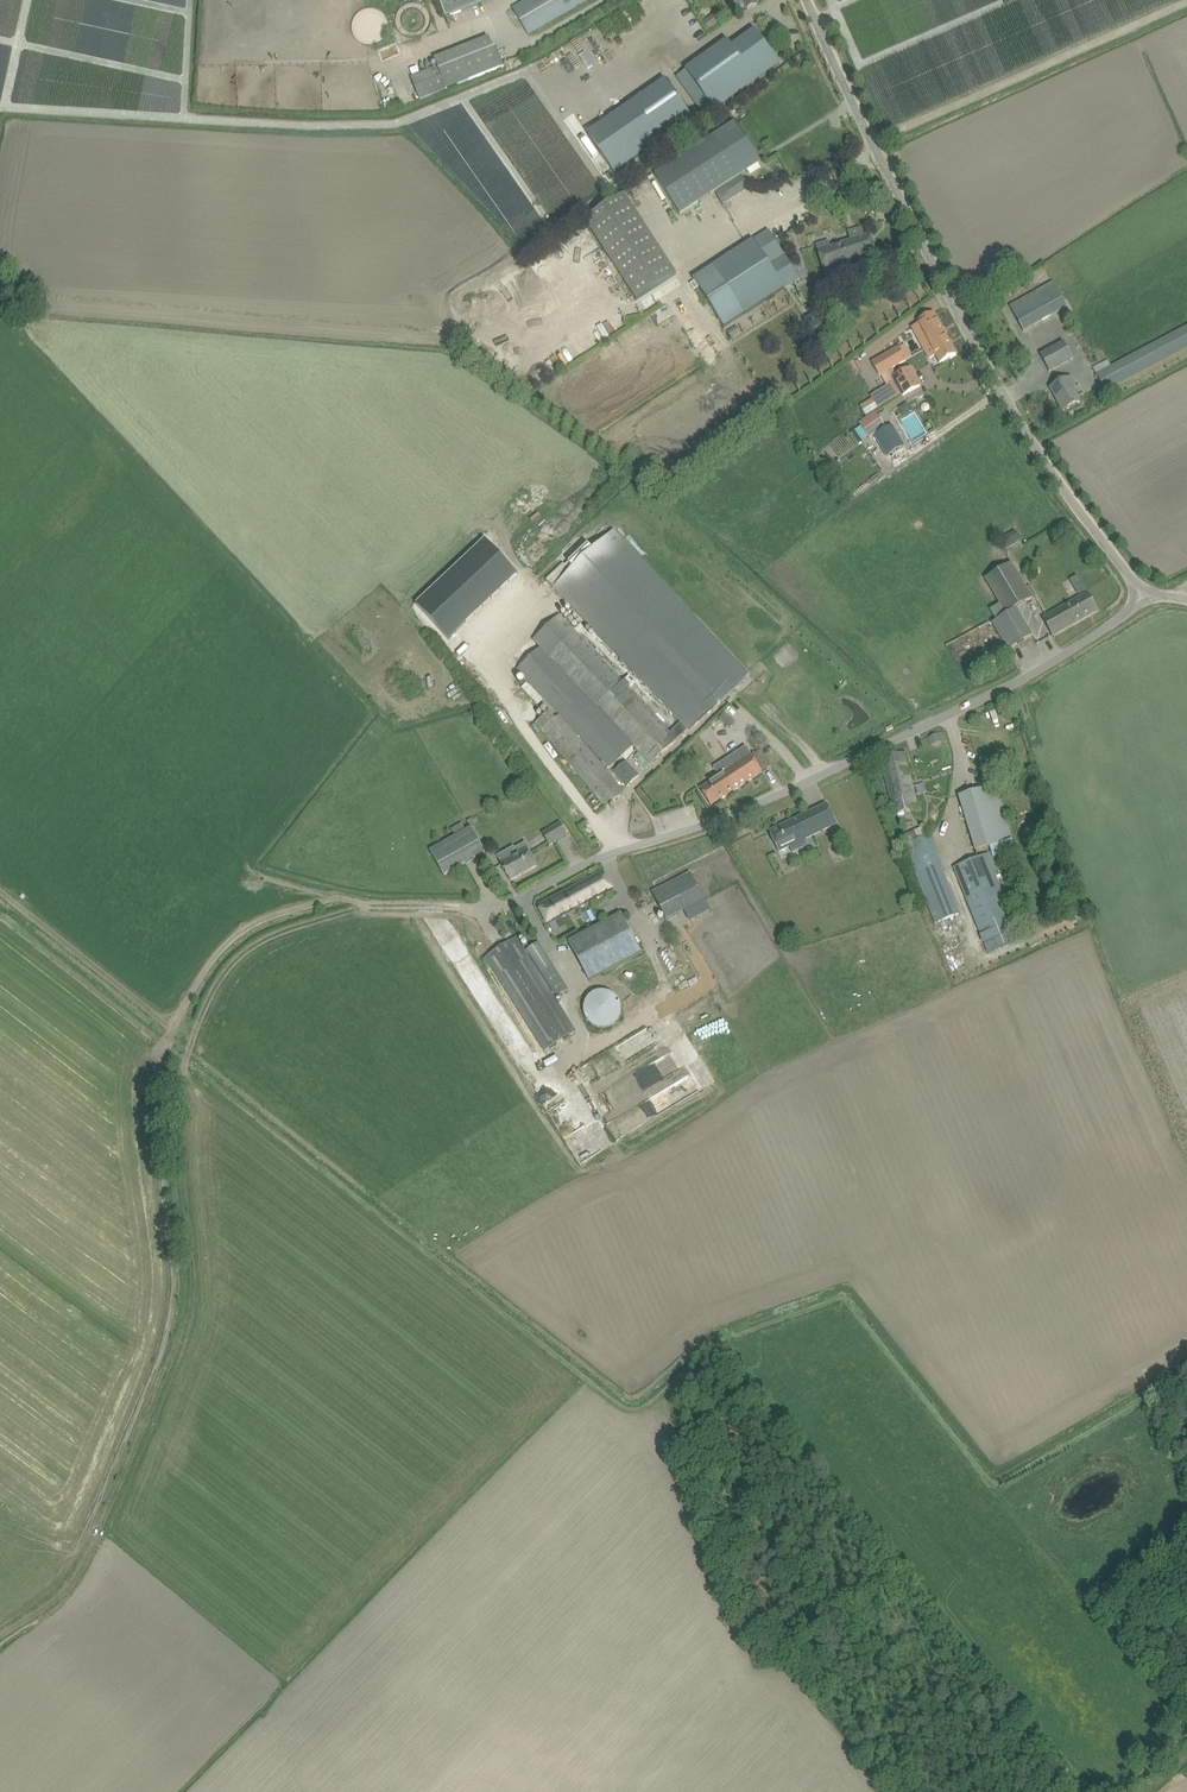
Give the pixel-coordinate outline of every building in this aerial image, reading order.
[(446,17),(487,0),(439,0),(446,17)] [(591,0),(524,0),(513,7),(530,35),(591,0)] [(735,5),(738,4),(739,8),(746,5),(748,9),(758,4),(756,0),(733,0),(735,5)] [(709,31),(722,23),(715,14),(703,22),(709,31)] [(727,40),(686,70),(715,111),(780,64),(755,30),(732,47),(727,40)] [(501,68),(489,37),(434,59),(437,66),(411,77),(420,100),(446,89),(501,68)] [(666,81),(588,135),(615,173),(693,119),(672,89),(666,81)] [(744,107),(738,111),(742,118),(745,115),(746,111),(744,107)] [(723,204),(749,188),(741,175),(761,162),(735,122),(655,174),(681,214),(715,192),(723,204)] [(637,300),(677,274),(625,194),(585,220),(637,300)] [(865,236),(862,228),(848,232),(851,241),(830,248),(828,242),(817,246),(818,251),(825,272),(877,255),(870,234),(865,236)] [(713,266),(693,279),(724,327),(745,314),(785,289),(783,286),(799,277),(770,232),(754,242),(753,240),(713,266)] [(1053,282),(1010,306),(1024,332),(1067,307),(1053,282)] [(925,349),(931,345),(947,336),(935,313),(918,322),(919,324),(913,327),(925,349)] [(736,326),(727,332),(731,338),(741,332),(736,326)] [(1106,391),(1186,348),(1186,326),(1112,366),(1108,360),(1094,368),(1106,391)] [(940,362),(957,353),(947,336),(931,345),(925,349),(930,358),(936,354),(940,362)] [(1040,354),(1050,371),(1074,358),(1064,341),(1040,354)] [(898,347),(872,363),(874,367),(879,376),(881,375),(887,386),(894,382),(891,378),(893,377),(889,370),(893,368),(906,360),(902,353),(899,348),(898,347)] [(893,377),(891,378),(894,382),(901,394),(902,396),(921,385),(911,367),(897,375),(893,377)] [(1081,401),(1073,388),(1076,386),(1071,376),(1050,388),(1051,389),(1053,388),(1060,399),(1058,401),(1064,411),(1081,401)] [(866,416),(878,408),(875,403),(863,411),(866,416)] [(868,435),(884,424),(875,412),(859,423),(868,435)] [(879,433),(875,436),(887,457),(905,447),(892,425),(887,428),(879,433)] [(856,430),(851,434),(858,444),(863,440),(856,430)] [(564,564),(546,580),(553,587),(553,588),(681,723),(688,730),(749,672),(614,530),(594,549),(571,571),(565,566),(564,564)] [(1016,531),(1002,540),(1006,547),(1020,538),(1017,534),(1016,531)] [(1012,563),(986,579),(1000,603),(990,609),(996,619),(992,622),(1008,649),(1032,635),(1016,608),(1032,598),(1026,588),(1012,563)] [(1053,635),(1098,610),(1088,593),(1044,618),(1053,635)] [(682,726),(673,734),(560,615),(533,640),(549,657),(596,707),(651,765),(687,731),(682,726)] [(470,643),(475,639),(458,616),(453,619),(470,643)] [(541,648),(518,670),(610,767),(633,745),(596,707),(549,657),(541,648)] [(730,728),(736,722),(725,712),(719,718),(730,728)] [(607,807),(625,793),(559,715),(541,730),(607,807)] [(939,732),(928,737),(931,744),(942,740),(939,732)] [(752,756),(746,747),(712,769),(717,778),(701,789),(711,806),(771,766),(761,750),(752,756)] [(920,810),(906,753),(881,759),(892,804),(893,804),(896,816),(920,810)] [(627,788),(639,775),(626,762),(613,774),(618,780),(627,788)] [(976,851),(1012,840),(996,785),(959,796),(976,851)] [(779,852),(836,823),(827,803),(769,832),(779,852)] [(471,820),(468,822),(471,827),(465,830),(461,824),(452,829),(456,836),(430,850),(445,875),(485,852),(471,828),(475,826),(471,820)] [(550,846),(568,835),(561,823),(543,833),(550,846)] [(911,841),(926,834),(922,826),(907,833),(911,841)] [(935,923),(960,913),(933,846),(937,845),(932,835),(904,846),(935,923)] [(530,851),(525,843),(515,849),(514,847),(507,851),(511,859),(501,865),(511,881),(537,866),(529,851),(530,851)] [(995,863),(991,852),(953,867),(988,952),(1022,939),(1011,913),(992,864),(995,863)] [(603,872),(539,906),(549,925),(613,890),(603,872)] [(691,873),(653,892),(658,903),(667,920),(686,910),(691,921),(710,911),(705,900),(701,893),(696,883),(691,873)] [(589,980),(642,953),(621,913),(569,942),(589,980)] [(526,951),(517,937),(483,959),(487,966),(490,964),(545,1051),(576,1031),(556,999),(569,990),(539,943),(526,951)] [(598,1028),(607,1028),(612,1026),(615,1023),(619,1020),(621,1015),(622,1010),(621,1004),(619,1000),(618,999),(615,995),(610,992),(604,991),(599,991),(594,993),(589,996),(586,1001),(584,1007),(585,1013),(586,1018),(589,1023),(594,1026),(598,1028)]
